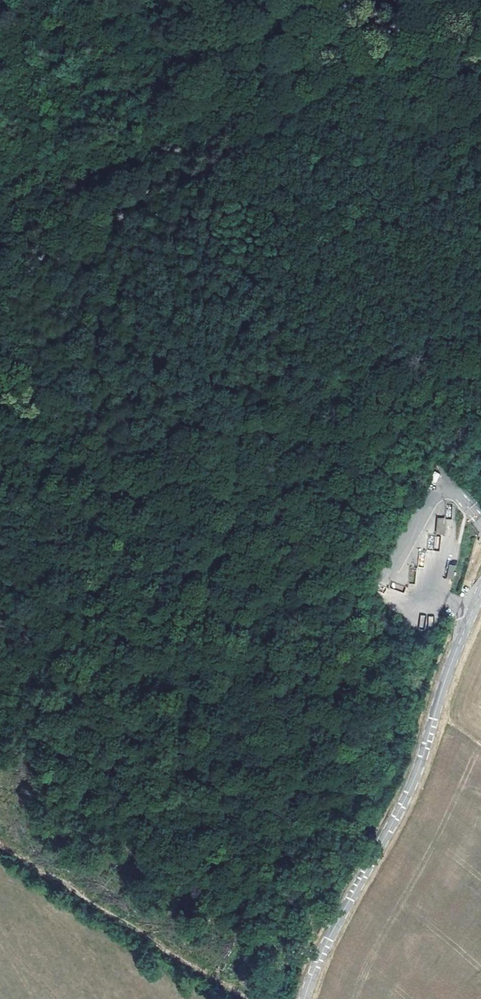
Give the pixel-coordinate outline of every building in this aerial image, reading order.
[(449,534),(450,519),(437,517),(435,533),(449,534)]
